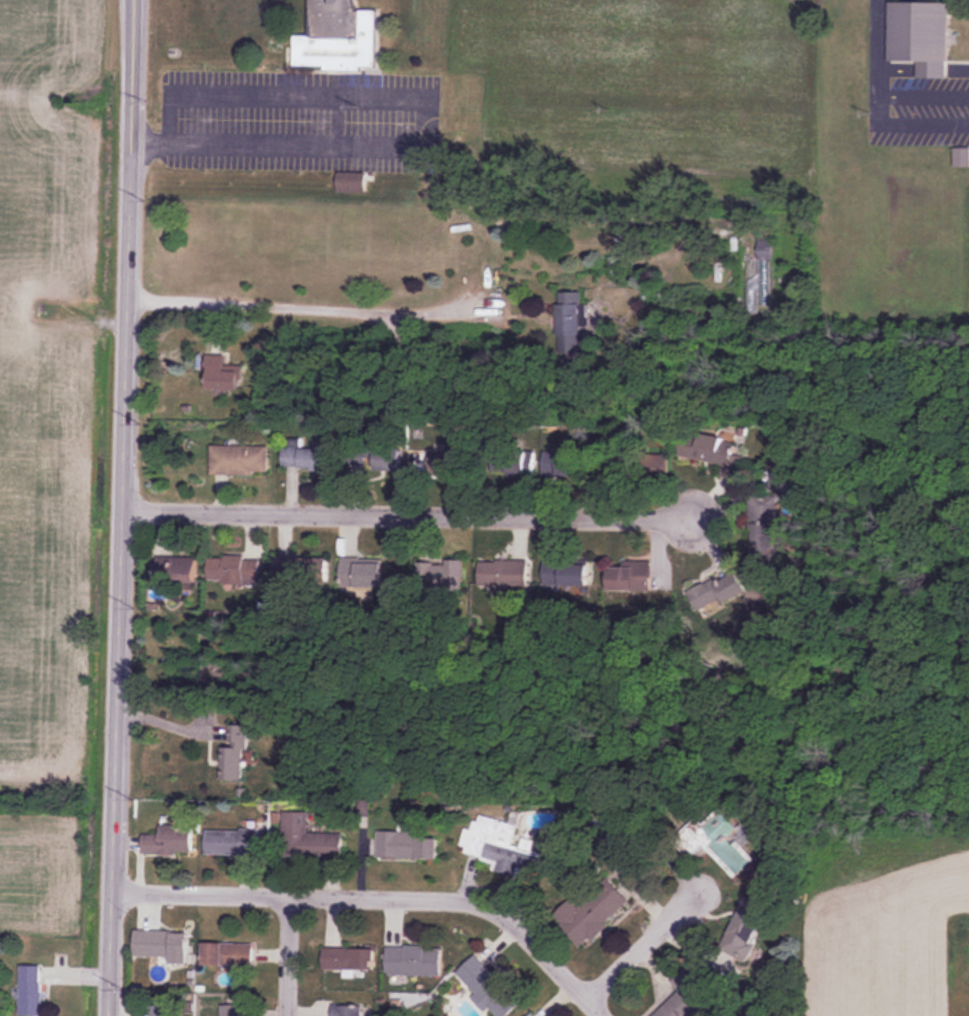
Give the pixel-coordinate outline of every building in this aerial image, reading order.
[(374,68),(376,11),(350,10),(350,0),(309,0),(308,32),(295,31),(294,66),(374,68)] [(889,2),(888,62),(918,63),(917,78),(947,79),(948,3),(889,2)] [(758,232),(758,260),(772,261),(773,232),(758,232)] [(584,355),(584,292),(559,292),(559,355),(584,355)] [(239,391),(239,355),(206,355),(206,391),(239,391)] [(682,430),(679,459),(732,464),(735,435),(682,430)] [(281,469),(327,470),(328,448),(302,447),(302,439),(288,438),(288,446),(282,446),(281,469)] [(268,446),(210,445),(209,475),(267,476),(268,446)] [(441,478),(469,477),(468,449),(441,450),(442,460),(417,460),(418,476),(441,475),(441,478)] [(401,451),(374,451),(374,473),(401,473),(401,451)] [(365,452),(343,452),(343,476),(365,476),(365,452)] [(544,476),(582,476),(582,453),(544,453),(544,476)] [(533,454),(508,454),(508,479),(533,479),(533,454)] [(666,454),(635,454),(635,478),(666,478),(666,454)] [(486,458),(488,477),(499,476),(497,457),(486,458)] [(275,555),(275,580),(327,580),(327,555),(275,555)] [(195,557),(156,557),(156,582),(195,582),(195,557)] [(252,584),(253,558),(208,557),(208,583),(252,584)] [(341,589),(384,589),(384,557),(341,557),(341,589)] [(647,591),(647,559),(607,559),(607,591),(647,591)] [(423,562),(424,589),(462,588),(462,561),(423,562)] [(478,588),(493,588),(493,597),(505,597),(505,589),(526,589),(526,561),(479,561),(478,588)] [(543,563),(543,586),(588,586),(588,563),(543,563)] [(749,593),(739,573),(718,583),(728,604),(749,593)] [(231,734),(231,748),(223,748),(222,780),(252,781),(253,735),(231,734)] [(706,848),(731,871),(745,856),(728,840),(738,829),(720,813),(704,830),(714,840),(706,848)] [(521,828),(478,814),(472,831),(466,829),(459,852),(494,863),(491,871),(531,884),(541,855),(528,851),(515,847),(521,828)] [(342,856),(342,832),(308,832),(308,823),(282,823),(282,857),(342,856)] [(159,835),(142,835),(142,854),(191,855),(192,825),(160,824),(159,835)] [(377,828),(377,858),(423,859),(423,828),(377,828)] [(256,856),(257,830),(206,829),(206,855),(256,856)] [(630,902),(603,874),(555,921),(582,949),(630,902)] [(745,963),(768,911),(741,900),(719,951),(745,963)] [(134,957),(169,957),(169,963),(188,963),(188,931),(134,931),(134,957)] [(202,966),(253,966),(253,943),(202,943),(202,966)] [(387,945),(385,974),(439,977),(441,948),(387,945)] [(375,948),(323,948),(323,969),(375,969),(375,948)] [(494,1015),(507,1015),(520,1003),(475,955),(455,975),(494,1015)] [(20,1015),(42,1015),(42,966),(20,966),(20,1015)] [(704,1006),(686,987),(654,1015),(693,1015),(704,1006)] [(360,1006),(332,1006),(332,1015),(360,1015),(360,1006)]
